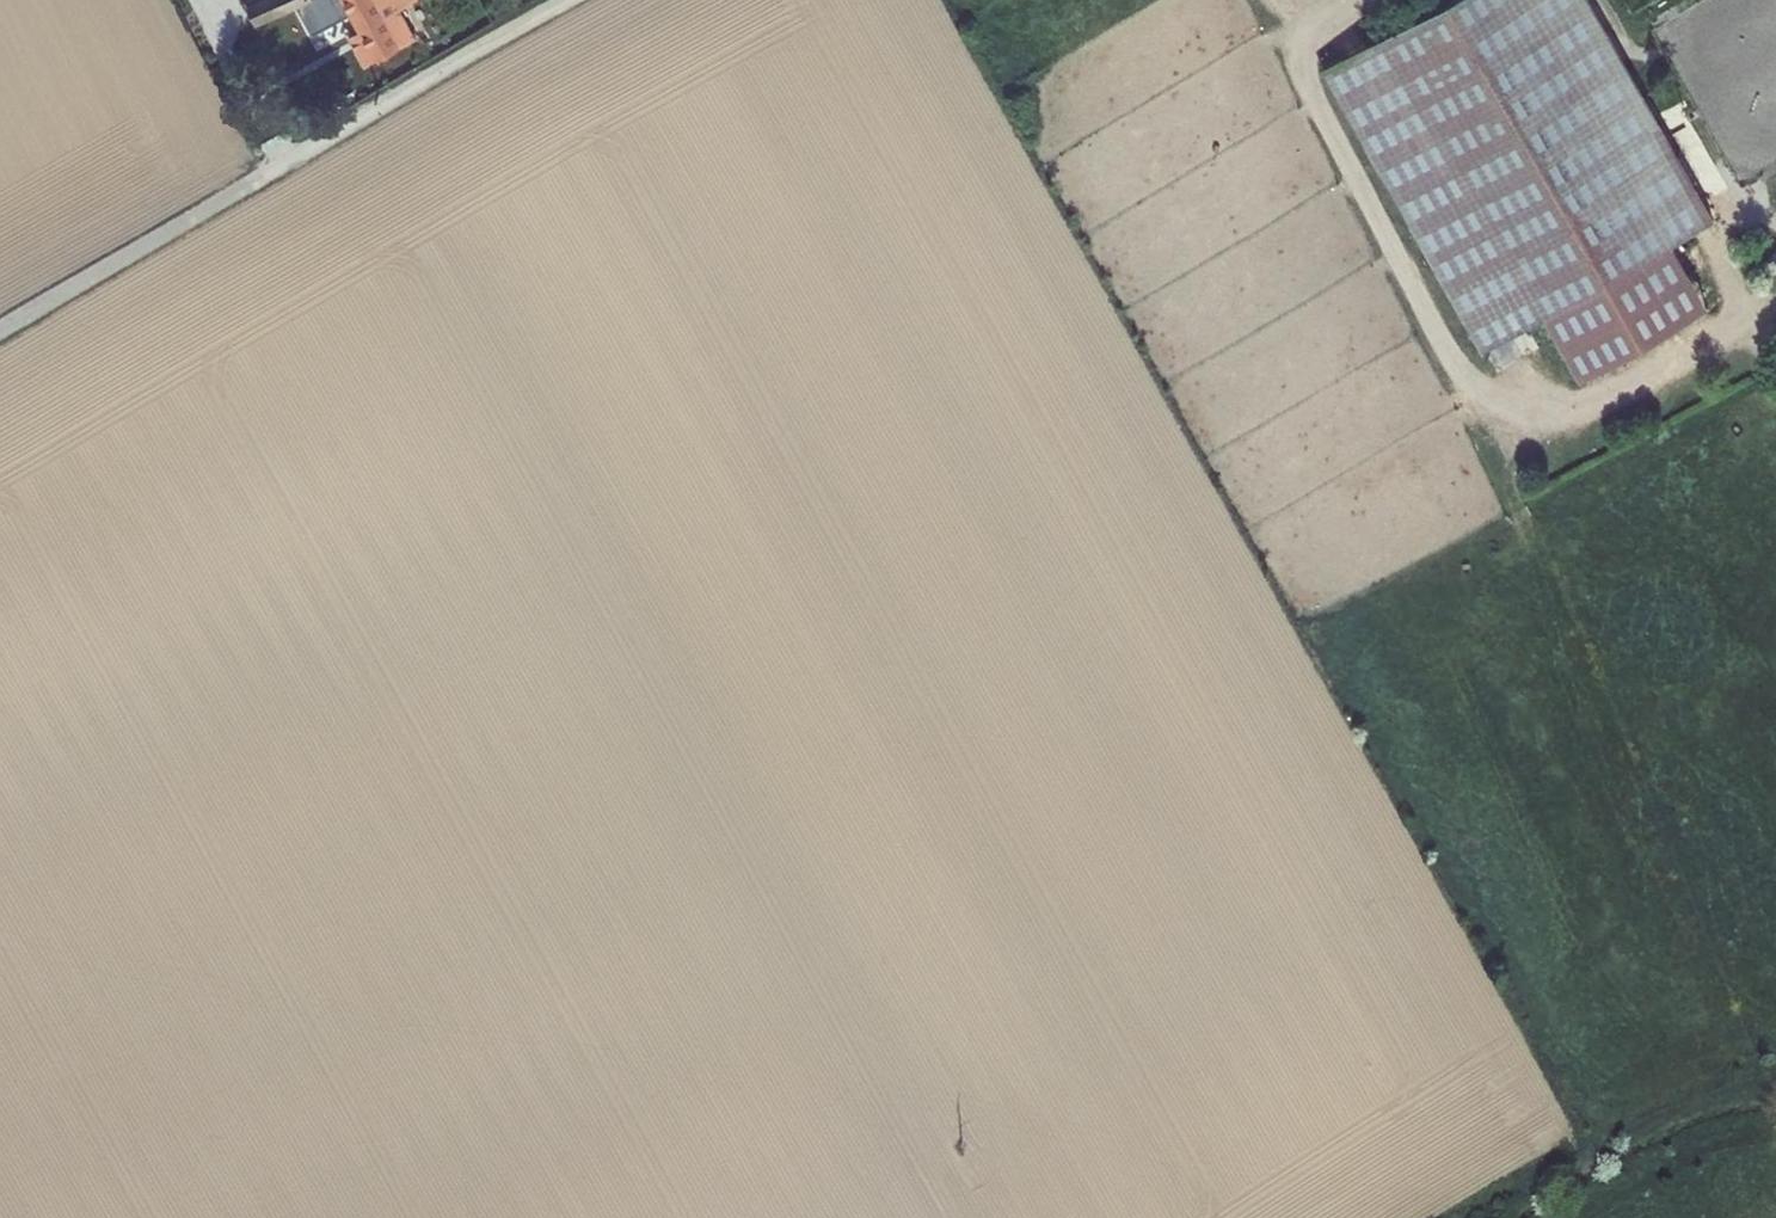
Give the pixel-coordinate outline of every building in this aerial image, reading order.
[(273,23),(324,0),(262,0),(273,23)] [(415,0),(342,0),(319,12),(329,33),(352,21),(361,39),(350,45),(365,74),(416,48),(401,19),(420,9),(415,0)] [(1317,61),(1477,348),(1550,314),(1585,373),(1713,299),(1679,235),(1713,217),(1588,0),(1431,0),(1317,61)]
